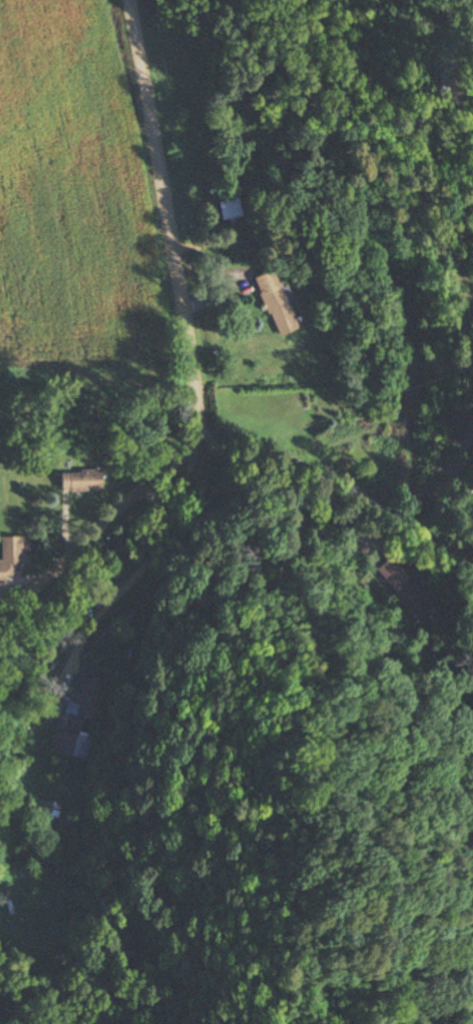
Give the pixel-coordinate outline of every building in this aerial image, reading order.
[(403,545),(369,572),(408,621),(432,602),(411,576),(421,568),(403,545)]
